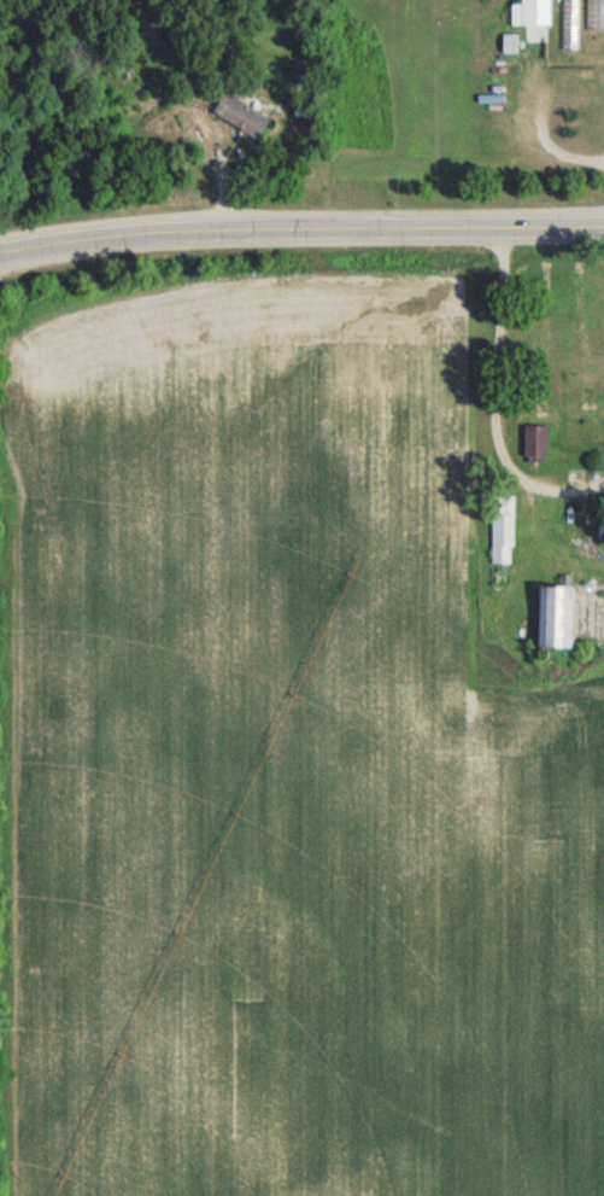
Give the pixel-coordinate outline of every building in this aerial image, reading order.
[(547,0),(520,0),(520,6),(509,6),(509,28),(547,27),(547,0)] [(573,34),(573,49),(603,49),(603,34),(573,34)] [(255,141),(267,121),(221,93),(209,113),(255,141)] [(100,110),(102,118),(127,113),(125,105),(100,110)] [(546,464),(546,427),(521,427),(521,464),(546,464)] [(489,565),(511,565),(511,506),(489,506),(489,565)] [(536,647),(570,647),(570,587),(536,587),(536,647)]
